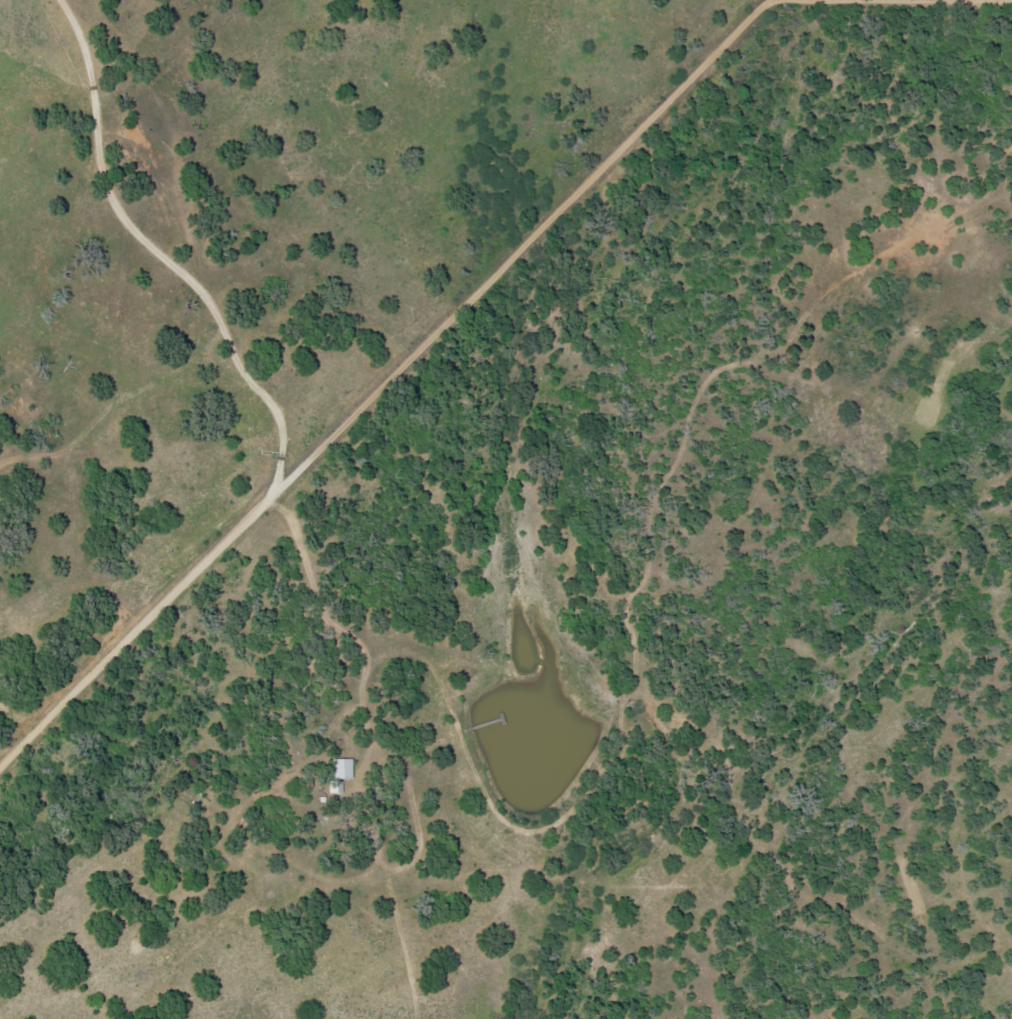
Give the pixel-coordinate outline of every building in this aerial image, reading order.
[(343,793),(342,779),(353,779),(352,758),(332,759),(333,781),(329,781),(329,793),(343,793)]
